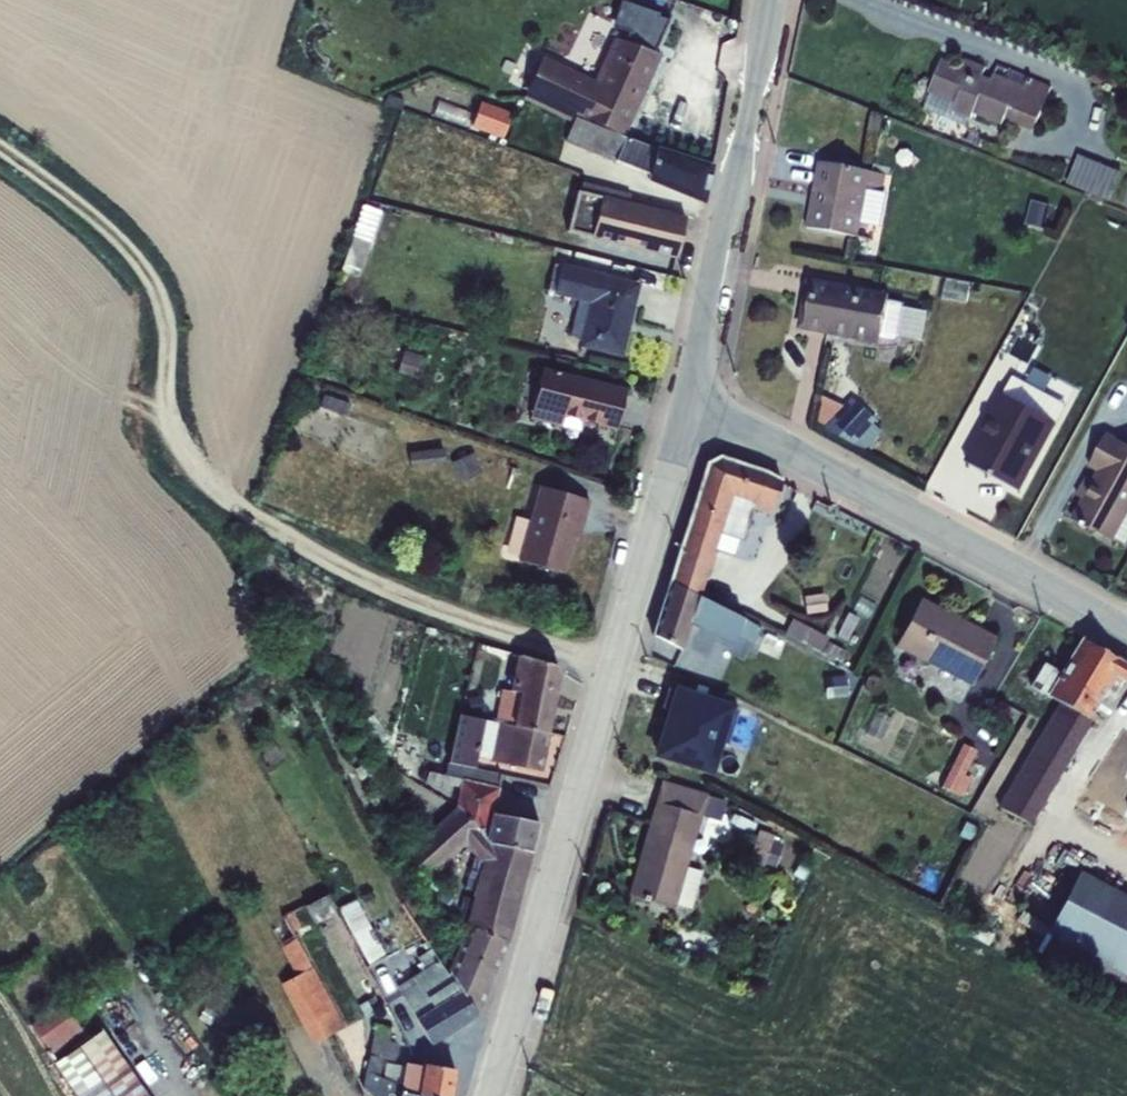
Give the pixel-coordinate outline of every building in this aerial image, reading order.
[(526,93),(579,116),(626,136),(659,57),(613,37),(595,79),(542,56),(526,93)] [(930,95),(923,111),(966,128),(969,120),(972,115),(1000,126),(1008,110),(1014,112),(1008,123),(1032,133),(1051,88),(1030,80),(1024,88),(993,76),(991,81),(982,77),(984,69),(966,61),(961,68),(942,61),(928,94),(930,95)] [(649,175),(656,149),(574,117),(564,142),(649,175)] [(656,149),(649,175),(647,181),(704,203),(712,165),(657,148),(656,149)] [(1079,155),(1067,185),(1110,202),(1122,173),(1079,155)] [(818,164),(805,229),(858,239),(867,190),(882,192),(884,176),(818,164)] [(577,192),(567,232),(675,259),(685,218),(577,192)] [(1029,203),(1023,225),(1044,231),(1050,209),(1029,203)] [(352,236),(370,242),(380,212),(363,206),(352,236)] [(370,242),(352,236),(341,271),(358,278),(370,242)] [(553,264),(544,300),(572,307),(574,300),(578,301),(569,336),(581,339),(579,347),(622,357),(639,283),(561,264),(561,266),(553,264)] [(807,280),(797,331),(878,346),(880,339),(894,342),(899,338),(905,310),(901,304),(887,301),(888,295),(807,280)] [(905,310),(899,338),(921,342),(927,310),(907,306),(905,310)] [(404,351),(397,373),(415,378),(422,356),(404,351)] [(542,368),(529,419),(560,427),(563,417),(616,430),(626,389),(542,368)] [(1000,396),(964,462),(1019,493),(1056,426),(1054,425),(1064,406),(1013,378),(1002,397),(1000,396)] [(818,409),(814,428),(848,445),(868,425),(850,407),(838,418),(818,409)] [(1071,520),(1113,542),(1126,549),(1126,447),(1114,440),(1115,438),(1107,434),(1088,469),(1096,473),(1091,482),(1086,479),(1076,497),(1081,500),(1071,520)] [(443,449),(409,453),(411,467),(445,462),(443,449)] [(473,453),(451,463),(460,482),(481,472),(473,453)] [(707,464),(669,582),(699,596),(719,534),(743,541),(753,510),(770,515),(772,510),(781,482),(718,458),(707,464)] [(538,487),(517,561),(563,574),(574,537),(579,539),(590,501),(538,487)] [(631,498),(627,512),(634,514),(638,500),(631,498)] [(842,503),(838,510),(850,516),(854,509),(842,503)] [(669,582),(653,636),(682,651),(691,624),(733,644),(736,636),(752,644),(759,627),(743,619),(699,596),(669,582)] [(920,599),(895,647),(970,686),(995,638),(920,599)] [(821,652),(826,642),(828,638),(792,619),(785,633),(821,652)] [(303,633),(292,640),(299,653),(311,647),(303,633)] [(764,637),(757,650),(776,659),(782,646),(764,637)] [(1048,696),(1059,703),(1087,719),(1088,720),(1100,727),(1126,683),(1126,681),(1126,666),(1081,640),(1061,674),(1048,696)] [(826,642),(821,652),(840,661),(845,651),(826,642)] [(502,690),(496,723),(497,723),(513,727),(548,734),(561,674),(556,667),(516,657),(509,691),(502,690)] [(1048,696),(1061,674),(1044,664),(1030,686),(1048,696)] [(845,677),(825,680),(827,698),(848,695),(845,677)] [(654,761),(713,779),(735,707),(675,689),(654,761)] [(1088,720),(1087,719),(1059,703),(997,809),(1029,825),(1062,770),(1061,768),(1088,720)] [(459,715),(449,763),(473,769),(476,756),(490,759),(490,761),(541,772),(548,734),(513,727),(497,723),(496,723),(484,720),(483,722),(459,715)] [(963,744),(942,787),(962,797),(971,778),(963,775),(975,750),(963,744)] [(473,769),(449,763),(447,763),(444,775),(428,771),(423,782),(431,787),(447,790),(448,785),(460,788),(461,781),(498,789),(500,775),(473,769)] [(996,807),(1013,782),(998,772),(981,797),(996,807)] [(455,807),(488,844),(531,852),(537,823),(493,815),(498,789),(461,781),(460,788),(455,807)] [(655,803),(628,896),(674,909),(675,904),(691,909),(700,872),(686,868),(701,815),(707,794),(661,781),(655,803)] [(488,844),(455,807),(444,819),(438,813),(405,844),(411,850),(405,854),(422,884),(464,846),(482,866),(488,844)] [(313,824),(297,833),(304,845),(319,837),(313,824)] [(759,831),(747,866),(762,871),(774,836),(759,831)] [(463,899),(457,922),(466,925),(467,925),(507,942),(531,852),(488,844),(482,866),(472,901),(463,899)] [(1037,953),(1126,999),(1126,897),(1079,872),(1037,953)] [(327,895),(305,907),(312,921),(334,908),(327,895)] [(355,900),(339,908),(370,966),(386,958),(355,900)] [(284,918),(292,932),(301,928),(293,913),(284,918)] [(292,932),(284,918),(283,916),(268,925),(295,978),(280,985),(312,1045),(344,1028),(312,967),(311,967),(292,932)] [(448,972),(460,991),(476,1015),(507,942),(467,925),(447,971),(448,972)] [(416,984),(399,995),(415,1020),(431,1044),(476,1015),(460,991),(448,972),(446,973),(431,949),(417,958),(425,970),(412,978),(416,984)] [(374,997),(358,1007),(363,1016),(379,1007),(374,997)] [(30,1026),(53,1064),(88,1040),(62,1003),(30,1026)] [(363,1088),(371,1095),(376,1095),(382,1059),(395,1061),(398,1044),(389,1042),(391,1028),(375,1024),(363,1088)] [(53,1064),(75,1095),(146,1095),(101,1031),(88,1040),(53,1064)] [(423,1065),(404,1063),(404,1066),(385,1064),(383,1078),(401,1081),(399,1092),(390,1091),(389,1095),(417,1095),(419,1084),(423,1065)] [(423,1065),(419,1084),(451,1089),(454,1070),(423,1065)] [(417,1095),(450,1095),(451,1089),(419,1084),(417,1095)]
